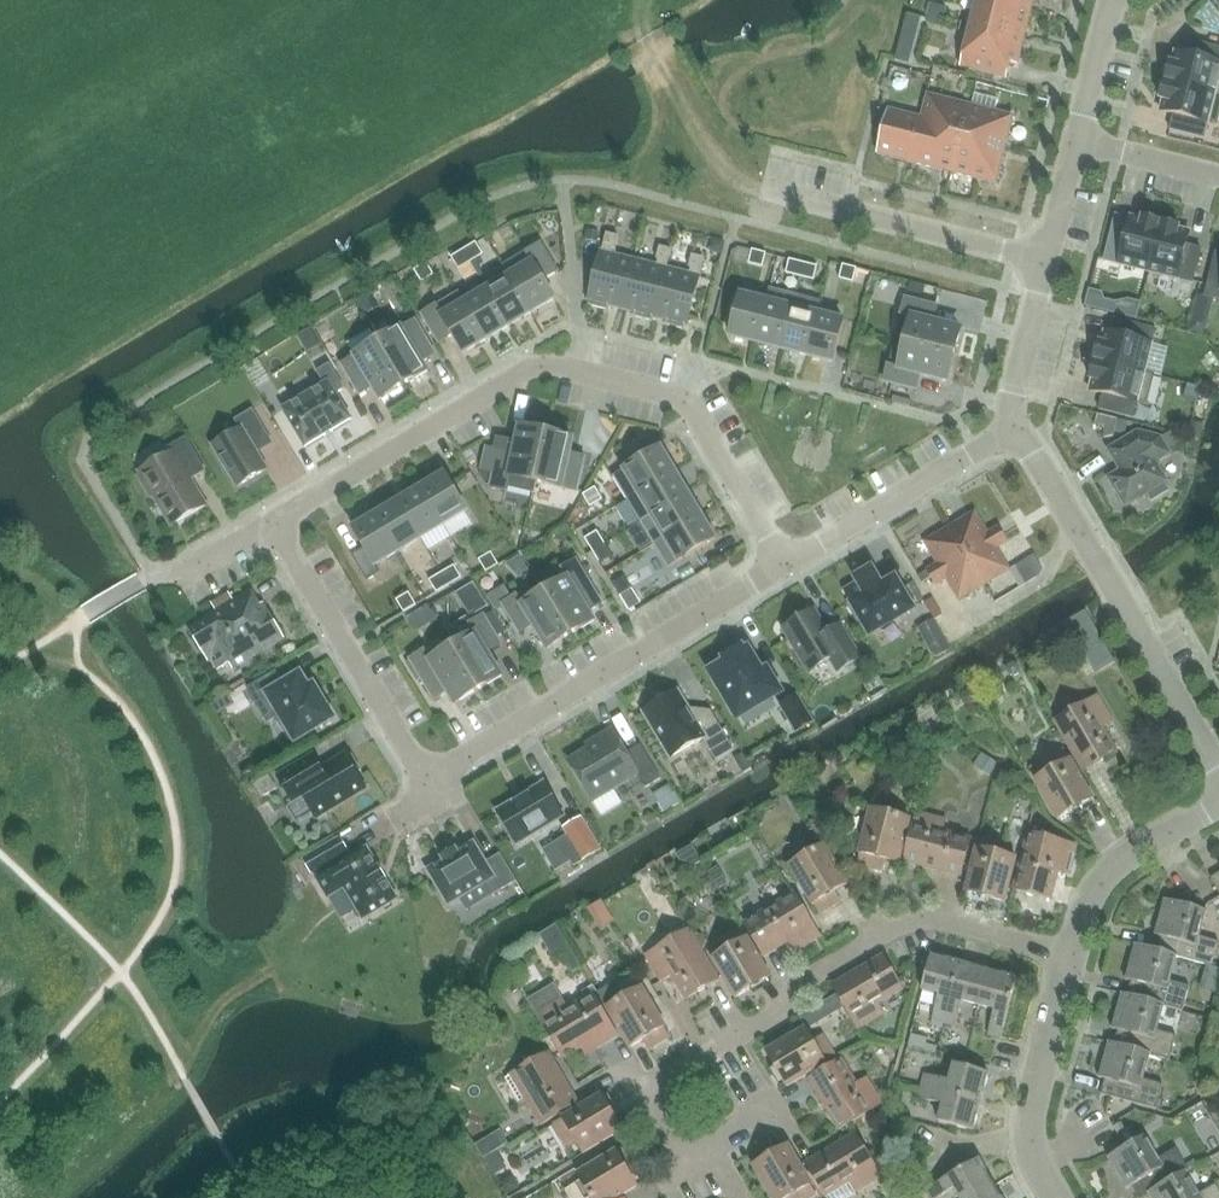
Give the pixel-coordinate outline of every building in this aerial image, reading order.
[(982,0),(976,0),(967,36),(1021,49),(1030,12),(982,0)] [(1030,12),(1033,0),(982,0),(1030,12)] [(947,8),(932,5),(927,24),(942,27),(947,8)] [(922,18),(907,14),(895,61),(909,65),(922,18)] [(1021,49),(967,36),(959,68),(1006,79),(1010,65),(1017,67),(1021,49)] [(1165,82),(1218,96),(1218,49),(1192,42),(1188,57),(1175,54),(1172,64),(1170,64),(1165,82)] [(1160,101),(1163,102),(1160,112),(1173,116),(1169,131),(1203,139),(1207,123),(1217,125),(1218,117),(1218,96),(1165,82),(1160,101)] [(928,96),(922,120),(920,130),(962,141),(971,107),(928,96)] [(1012,117),(971,107),(962,141),(1005,151),(1013,116),(1012,115),(1012,117)] [(911,164),(920,130),(922,120),(889,111),(878,156),(911,164)] [(962,141),(920,130),(911,164),(954,175),(962,141)] [(1005,151),(962,141),(954,175),(995,185),(994,186),(996,187),(1005,151)] [(1112,228),(1104,262),(1148,273),(1160,223),(1142,219),(1141,221),(1131,219),(1130,221),(1115,217),(1112,228)] [(1179,228),(1160,223),(1148,273),(1193,284),(1201,250),(1186,246),(1189,233),(1179,231),(1179,228)] [(510,224),(497,231),(505,244),(517,236),(510,224)] [(609,306),(622,309),(634,261),(611,255),(613,249),(615,249),(619,236),(607,233),(602,252),(601,252),(589,301),(591,301),(590,304),(589,304),(589,306),(609,311),(609,309),(608,309),(609,306)] [(476,243),(464,250),(471,263),(484,255),(476,243)] [(541,244),(503,267),(509,277),(510,277),(532,313),(555,299),(544,280),(558,272),(541,244)] [(657,266),(634,261),(622,309),(635,313),(634,316),(633,315),(633,317),(653,322),(653,320),(652,320),(653,317),(654,317),(666,269),(667,269),(671,250),(660,247),(656,260),(659,260),(657,266)] [(819,266),(822,253),(794,247),(792,260),(819,266)] [(459,270),(471,263),(464,250),(451,258),(459,270)] [(763,268),(766,254),(752,250),(749,264),(763,268)] [(1215,254),(1204,297),(1218,300),(1218,255),(1215,254)] [(689,275),(667,269),(666,269),(654,317),(668,321),(667,324),(666,323),(665,325),(685,330),(686,328),(685,328),(686,325),(688,326),(700,277),(699,277),(704,258),(692,255),(689,268),(691,268),(689,275)] [(786,274),(800,277),(804,263),(790,260),(786,274)] [(435,275),(432,271),(427,263),(415,271),(422,283),(435,275)] [(818,267),(804,263),(800,277),(814,281),(818,267)] [(853,283),(857,269),(843,265),(839,279),(853,283)] [(532,313),(510,277),(488,290),(509,327),(532,313)] [(509,327),(488,290),(466,303),(465,303),(487,340),(509,327)] [(1089,291),(1085,306),(1097,309),(1101,294),(1089,291)] [(464,354),(487,340),(465,303),(466,303),(460,293),(422,315),(439,343),(453,335),(464,354)] [(767,302),(757,343),(782,349),(792,308),(795,299),(769,293),(767,302)] [(731,336),(757,343),(767,302),(741,295),(731,336)] [(902,314),(895,341),(953,355),(960,329),(933,322),(937,307),(906,299),(902,314)] [(818,314),(792,308),(782,349),(807,356),(818,314)] [(844,321),(818,314),(807,356),(833,362),(844,321)] [(1193,318),(1189,331),(1204,336),(1207,327),(1200,320),(1193,318)] [(416,322),(379,344),(404,385),(427,371),(413,347),(427,339),(416,322)] [(1099,344),(1095,362),(1153,377),(1153,376),(1144,374),(1155,330),(1121,322),(1118,337),(1104,334),(1102,344),(1099,344)] [(895,341),(885,382),(916,390),(920,375),(947,381),(953,355),(895,341)] [(404,385),(379,344),(342,366),(353,383),(366,375),(381,399),(404,385)] [(1153,377),(1095,362),(1090,381),(1092,382),(1090,392),(1103,395),(1099,411),(1133,419),(1137,404),(1146,406),(1153,377)] [(333,431),(350,420),(351,421),(352,420),(351,418),(351,419),(336,394),(345,389),(330,365),(317,372),(325,385),(284,410),(305,446),(306,448),(307,447),(307,446),(324,436),(325,437),(334,432),(333,431)] [(267,470),(257,453),(259,446),(270,439),(253,410),(236,421),(241,429),(213,446),(238,487),(267,470)] [(547,434),(520,428),(514,455),(486,449),(480,475),(488,488),(507,492),(508,487),(533,493),(536,482),(547,434)] [(573,440),(547,434),(536,482),(578,491),(585,458),(570,454),(573,440)] [(1166,482),(1155,464),(1170,455),(1160,439),(1137,434),(1108,451),(1121,472),(1108,479),(1125,507),(1147,495),(1151,502),(1168,492),(1164,484),(1166,482)] [(191,479),(205,471),(186,440),(171,449),(173,453),(140,473),(141,475),(138,477),(151,499),(154,497),(172,526),(207,506),(191,479)] [(615,476),(629,499),(675,472),(661,449),(615,476)] [(675,472),(629,499),(642,522),(652,516),(688,494),(675,472)] [(467,511),(445,475),(422,489),(444,525),(467,511)] [(603,500),(596,488),(583,495),(590,508),(603,500)] [(444,525),(422,489),(399,502),(421,539),(444,525)] [(702,516),(688,494),(652,516),(665,538),(702,516)] [(629,528),(641,520),(629,500),(616,508),(629,528)] [(421,539),(399,502),(377,515),(399,552),(421,539)] [(975,513),(950,527),(967,556),(1003,536),(998,528),(988,534),(975,513)] [(399,552),(377,515),(354,529),(376,566),(399,552)] [(665,538),(655,544),(669,567),(716,539),(702,516),(665,538)] [(967,556),(950,527),(925,542),(938,564),(928,570),(932,577),(967,556)] [(585,539),(593,551),(605,544),(598,531),(585,539)] [(1006,542),(1003,536),(967,556),(984,585),(1009,570),(996,548),(1006,542)] [(613,556),(605,544),(593,551),(600,564),(613,556)] [(1025,573),(1044,561),(1037,549),(1018,560),(1025,573)] [(499,565),(492,553),(479,560),(487,573),(499,565)] [(984,585),(967,556),(932,577),(936,584),(946,578),(959,599),(984,585)] [(569,579),(546,593),(571,634),(594,621),(579,597),(593,588),(577,561),(563,570),(569,579)] [(454,566),(442,573),(450,586),(462,578),(454,566)] [(469,594),(490,585),(482,568),(462,576),(469,594)] [(860,583),(846,592),(853,603),(849,606),(858,622),(862,619),(871,634),(912,609),(895,581),(882,588),(871,571),(858,579),(860,583)] [(437,593),(450,586),(442,573),(430,581),(437,593)] [(633,589),(625,577),(613,584),(620,597),(633,589)] [(285,638),(270,613),(269,613),(263,603),(260,605),(252,591),(234,602),(229,594),(212,604),(217,612),(189,629),(202,651),(217,642),(233,669),(285,638)] [(404,613),(417,605),(409,593),(397,600),(404,613)] [(571,634),(546,593),(523,607),(516,597),(503,605),(520,633),(533,625),(548,648),(571,634)] [(815,610),(783,629),(809,674),(840,656),(846,666),(860,657),(845,632),(832,640),(815,610)] [(1087,611),(1070,621),(1097,670),(1114,660),(1087,611)] [(468,618),(448,631),(457,646),(453,648),(478,690),(501,676),(487,652),(501,644),(483,614),(470,622),(468,618)] [(934,620),(919,629),(927,644),(943,635),(934,620)] [(478,690),(453,648),(430,662),(424,652),(411,661),(434,699),(448,691),(455,704),(478,690)] [(728,662),(711,672),(738,718),(780,692),(767,671),(762,674),(748,650),(744,653),(741,648),(725,658),(728,662)] [(1008,666),(1007,671),(1010,675),(1015,676),(1019,674),(1020,669),(1018,664),(1013,663),(1008,666)] [(333,718),(322,701),(317,704),(300,676),(284,686),(276,673),(249,689),(257,704),(270,696),(280,713),(275,716),(291,743),(333,718)] [(679,692),(644,712),(672,759),(704,740),(715,760),(733,749),(710,713),(696,721),(679,692)] [(230,695),(211,706),(217,716),(225,712),(236,705),(230,695)] [(798,696),(784,704),(800,730),(813,722),(798,696)] [(1099,697),(1056,722),(1084,773),(1118,754),(1104,729),(1114,724),(1099,697)] [(599,745),(570,762),(600,815),(622,802),(615,791),(639,777),(646,788),(661,779),(641,745),(627,754),(613,731),(596,741),(599,745)] [(366,789),(357,773),(361,771),(352,756),(348,758),(342,747),(309,766),(306,760),(278,777),(293,802),(304,796),(317,818),(366,789)] [(1049,773),(1034,782),(1057,821),(1094,799),(1072,761),(1070,762),(1064,752),(1043,764),(1049,773)] [(982,754),(974,766),(989,776),(997,764),(982,754)] [(545,785),(544,783),(542,784),(523,796),(523,795),(517,799),(518,799),(499,810),(497,811),(517,844),(564,816),(545,785)] [(861,851),(858,864),(882,870),(886,858),(899,861),(911,818),(871,808),(860,851),(861,851)] [(918,812),(905,862),(960,876),(970,838),(944,832),(947,820),(918,812)] [(581,815),(564,825),(583,857),(600,847),(581,815)] [(1028,834),(1014,891),(1049,899),(1055,872),(1067,875),(1074,845),(1028,834)] [(342,836),(313,853),(323,868),(351,852),(342,836)] [(977,848),(967,892),(1007,901),(1017,858),(1004,854),(1006,843),(982,837),(979,848),(977,848)] [(445,861),(429,871),(449,905),(485,883),(492,896),(517,881),(500,855),(486,863),(474,844),(458,853),(456,849),(443,857),(445,861)] [(827,846),(791,867),(814,906),(815,905),(821,915),(842,903),(836,892),(849,885),(827,846)] [(396,897),(386,880),(387,880),(379,868),(378,868),(368,851),(369,851),(368,849),(318,879),(329,898),(345,888),(364,919),(398,899),(396,897)] [(766,956),(782,946),(791,941),(797,951),(821,937),(796,893),(746,922),(766,956)] [(1158,950),(1179,956),(1179,957),(1213,966),(1218,944),(1218,942),(1201,937),(1208,911),(1165,899),(1155,934),(1162,936),(1158,950)] [(720,980),(700,946),(690,930),(648,955),(663,980),(674,973),(689,998),(720,980)] [(773,976),(755,946),(750,938),(749,939),(743,930),(723,943),(728,952),(714,961),(737,999),(773,976)] [(544,938),(528,942),(533,964),(549,960),(544,938)] [(1133,980),(1129,994),(1129,995),(1166,1004),(1165,1006),(1183,1011),(1190,986),(1172,981),(1179,957),(1179,956),(1158,950),(1136,943),(1126,978),(1133,980)] [(571,950),(562,955),(573,972),(581,967),(571,950)] [(884,957),(834,985),(860,1029),(886,1014),(881,1004),(904,990),(884,957)] [(933,958),(924,992),(941,997),(935,1020),(946,1023),(962,965),(933,958)] [(989,973),(962,965),(946,1023),(958,1026),(964,1004),(980,1008),(989,973)] [(1018,981),(989,973),(980,1008),(996,1012),(989,1035),(1002,1038),(1018,981)] [(1095,1005),(1117,1010),(1124,979),(1101,974),(1095,1005)] [(613,984),(599,993),(632,1047),(645,1040),(650,1049),(671,1037),(660,1018),(662,1017),(645,987),(623,1000),(613,984)] [(554,985),(529,999),(564,1058),(594,1040),(598,1047),(619,1035),(615,1028),(596,996),(570,1011),(554,985)] [(1120,1030),(1117,1043),(1116,1044),(1153,1053),(1152,1054),(1170,1059),(1177,1034),(1159,1029),(1165,1006),(1166,1004),(1129,995),(1129,994),(1123,992),(1113,1028),(1120,1030)] [(807,1029),(768,1053),(789,1088),(828,1065),(827,1064),(837,1058),(824,1037),(815,1042),(807,1029)] [(1146,1078),(1152,1054),(1153,1053),(1116,1044),(1117,1043),(1110,1041),(1100,1077),(1106,1079),(1102,1093),(1156,1109),(1163,1083),(1146,1078)] [(550,1054),(507,1079),(521,1104),(531,1098),(546,1123),(579,1103),(550,1054)] [(844,1061),(812,1080),(842,1131),(884,1106),(869,1080),(859,1086),(844,1061)] [(927,1075),(924,1087),(983,1103),(991,1074),(957,1065),(952,1082),(927,1075)] [(983,1103),(924,1087),(921,1099),(946,1105),(941,1122),(975,1131),(983,1103)] [(565,1119),(556,1125),(569,1147),(579,1141),(586,1153),(625,1130),(604,1094),(565,1117),(565,1119)] [(857,1134),(809,1164),(829,1196),(852,1182),(858,1192),(883,1177),(882,1176),(874,1161),(857,1134)] [(1131,1144),(1108,1158),(1126,1189),(1131,1186),(1139,1197),(1143,1197),(1148,1195),(1147,1195),(1187,1172),(1188,1172),(1190,1171),(1176,1149),(1160,1158),(1146,1135),(1131,1144)] [(756,1167),(775,1197),(813,1197),(819,1195),(813,1185),(815,1184),(791,1146),(756,1167)] [(580,1174),(594,1197),(619,1197),(639,1186),(632,1174),(642,1168),(630,1147),(620,1153),(619,1151),(580,1174)] [(882,1156),(874,1161),(882,1176),(891,1171),(882,1156)] [(961,1197),(975,1197),(997,1186),(983,1161),(928,1192),(932,1197),(941,1197),(956,1189),(961,1197)] [(1148,1195),(1149,1197),(1218,1197),(1218,1188),(1216,1184),(1200,1193),(1188,1172),(1187,1172),(1147,1195),(1148,1195)] [(508,1179),(501,1183),(508,1195),(519,1188),(515,1180),(508,1179)] [(997,1186),(975,1197),(1004,1197),(997,1186)]
